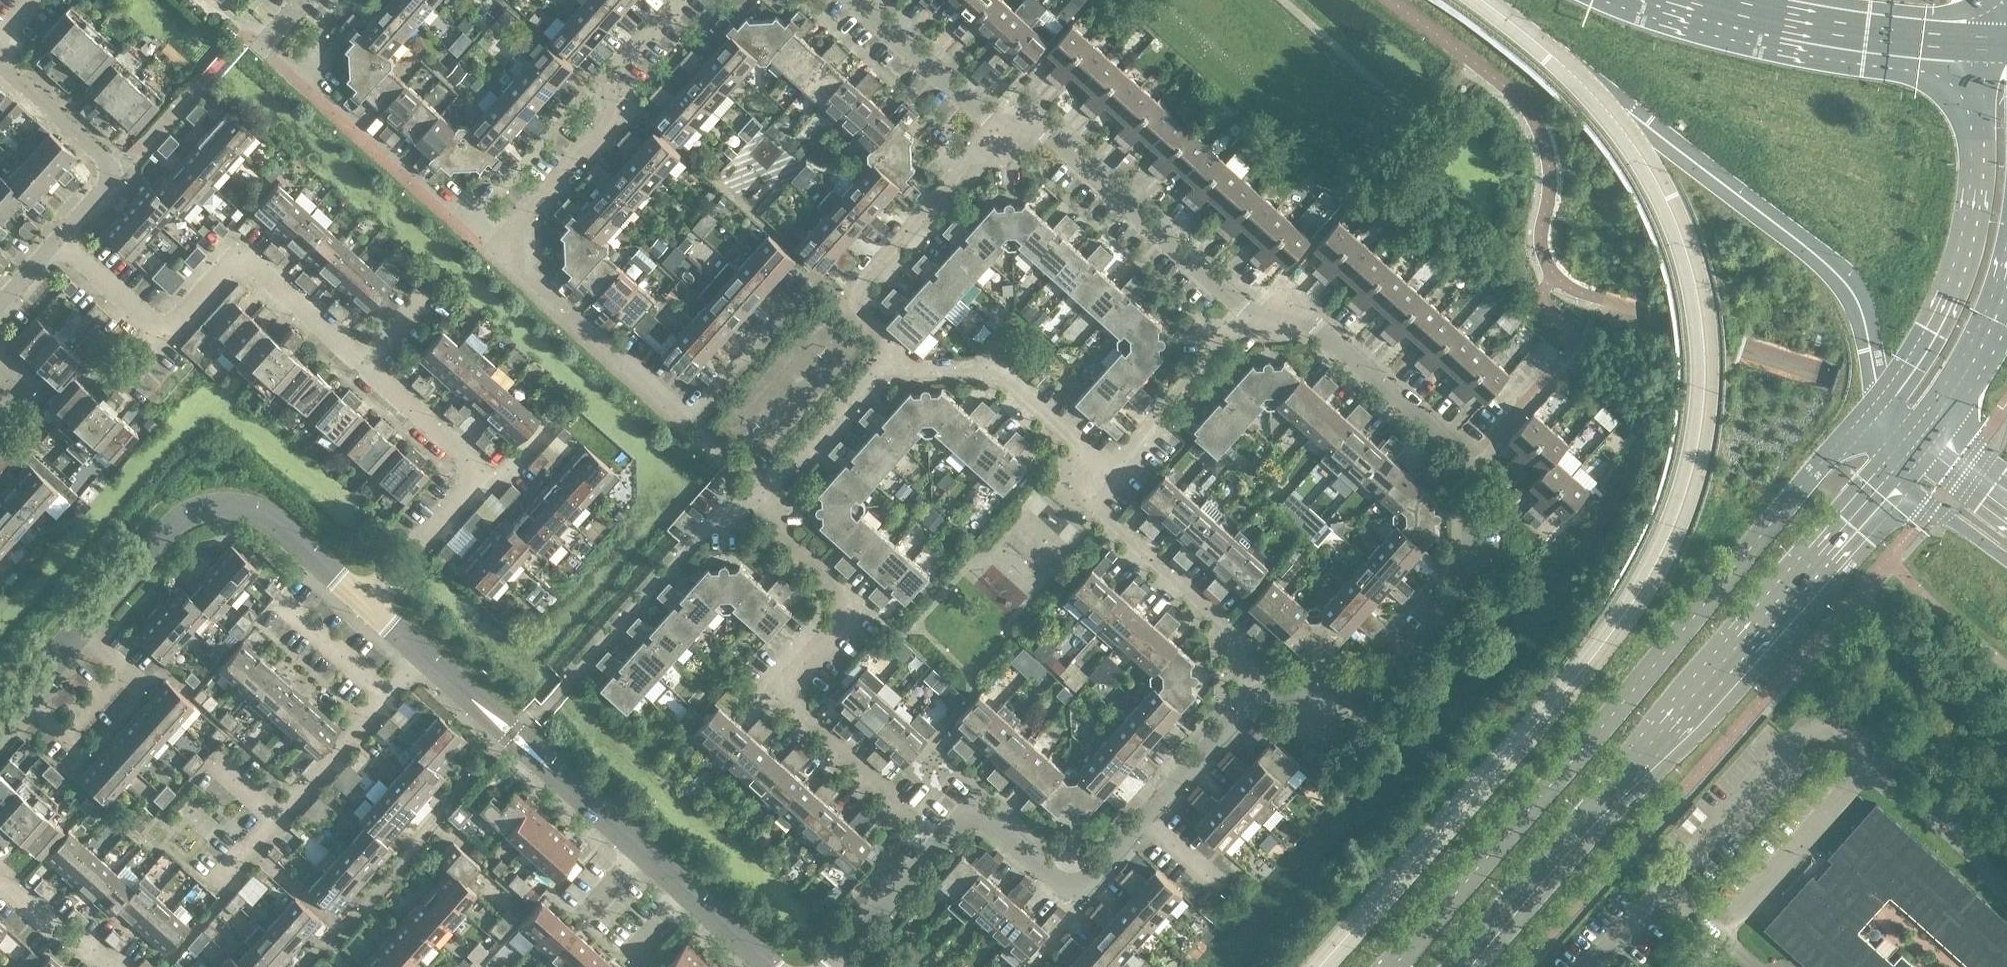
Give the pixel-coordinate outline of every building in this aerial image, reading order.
[(396,0),(382,0),(387,4),(378,14),(404,38),(420,21),(396,0)] [(430,0),(396,0),(420,21),(435,4),(430,0)] [(582,4),(609,28),(618,17),(633,31),(639,24),(612,0),(585,0),(582,4)] [(639,24),(645,17),(630,4),(633,0),(612,0),(639,24)] [(926,5),(933,11),(943,0),(930,0),(926,5)] [(956,5),(967,14),(953,29),(960,35),(991,0),(961,0),(956,5)] [(960,35),(967,41),(980,26),(990,35),(1014,9),(1004,0),(991,0),(960,35)] [(994,65),(1039,15),(1022,0),(1014,9),(990,35),(1001,44),(988,59),(994,65)] [(1065,3),(1072,10),(1083,0),(1069,0),(1065,3)] [(582,4),(567,21),(608,58),(614,51),(600,38),(609,28),(582,4)] [(119,51),(70,6),(40,37),(52,47),(48,50),(77,76),(80,72),(89,80),(90,81),(110,59),(111,60),(115,55),(119,51)] [(724,13),(716,21),(758,58),(757,59),(761,62),(768,62),(772,58),(771,57),(808,16),(799,8),(786,23),(776,14),(773,18),(751,20),(747,16),(739,26),(724,13)] [(404,38),(378,14),(369,25),(354,11),(348,18),(389,55),(390,54),(404,38)] [(1025,66),(1056,31),(1039,15),(994,65),(1001,71),(1014,57),(1025,66)] [(771,57),(772,58),(788,73),(811,46),(801,37),(814,22),(808,16),(771,57)] [(389,55),(348,18),(340,26),(355,40),(346,49),(350,52),(351,75),(348,79),(358,87),(345,102),(353,109),(390,68),(390,69),(394,65),(394,57),(390,54),(389,55)] [(567,21),(551,38),(578,62),(587,51),(602,65),(608,58),(567,21)] [(758,58),(716,21),(710,28),(725,41),(716,51),(743,75),(757,59),(758,58)] [(1073,24),(1048,51),(1059,61),(1046,75),(1053,81),(1090,40),(1073,24)] [(464,28),(451,45),(461,52),(473,35),(464,28)] [(821,55),(811,46),(788,73),(805,88),(842,47),(834,40),(821,55)] [(1090,40),(1053,81),(1059,87),(1072,73),(1083,82),(1107,55),(1090,40)] [(547,43),(531,60),(572,97),(579,90),(564,77),(574,67),(547,43)] [(842,47),(805,88),(822,103),(846,76),(835,67),(848,53),(842,47)] [(743,75),(716,51),(707,61),(692,48),(686,55),(727,92),(743,75)] [(44,50),(37,59),(35,60),(42,66),(51,55),(44,50)] [(163,99),(115,55),(111,60),(110,59),(90,81),(89,80),(85,86),(95,95),(92,99),(120,124),(123,121),(134,131),(159,104),(163,99)] [(727,92),(686,55),(679,62),(694,75),(685,85),(712,109),(727,92)] [(1107,55),(1083,82),(1093,91),(1080,106),(1087,112),(1124,70),(1107,55)] [(50,74),(60,63),(54,58),(44,68),(50,74)] [(531,60),(516,77),(543,101),(552,91),(566,104),(572,97),(531,60)] [(56,79),(65,68),(60,63),(50,74),(56,79)] [(62,84),(71,73),(65,68),(56,79),(62,84)] [(390,68),(353,109),(360,116),(373,101),(383,110),(407,83),(390,69),(390,68)] [(1124,70),(1087,112),(1094,118),(1107,103),(1117,112),(1141,86),(1124,70)] [(846,76),(822,103),(839,118),(876,77),(869,71),(855,85),(846,76)] [(68,89),(77,79),(71,73),(62,84),(68,89)] [(516,77),(501,94),(542,131),(549,124),(534,111),(543,101),(516,77)] [(876,77),(839,118),(855,133),(879,107),(869,98),(882,83),(876,77)] [(712,109),(685,85),(676,95),(661,82),(655,89),(697,126),(712,109)] [(407,83),(383,110),(393,119),(380,134),(387,140),(424,98),(407,83)] [(1141,86),(1117,112),(1127,122),(1114,136),(1121,142),(1158,101),(1141,86)] [(697,126),(655,89),(649,96),(664,109),(654,120),(681,144),(697,126)] [(3,109),(12,99),(6,93),(0,100),(0,107),(3,109)] [(501,94),(486,111),(512,135),(521,125),(536,138),(542,131),(501,94)] [(79,109),(85,115),(94,104),(88,98),(79,109)] [(424,98),(387,140),(394,146),(407,131),(417,140),(441,114),(424,98)] [(191,108),(200,116),(207,108),(198,100),(191,108)] [(889,116),(879,107),(855,133),(871,148),(872,149),(910,107),(902,101),(889,116)] [(1158,101),(1121,142),(1128,148),(1141,134),(1151,143),(1175,116),(1158,101)] [(15,117),(23,108),(17,102),(7,113),(11,117),(15,117)] [(93,122),(103,112),(97,106),(87,117),(93,122)] [(872,149),(871,148),(868,152),(868,159),(872,162),(873,162),(914,199),(922,190),(907,177),(916,168),(912,164),(911,142),(914,138),(904,129),(918,115),(910,107),(872,149)] [(191,108),(185,115),(194,123),(200,116),(191,108)] [(207,109),(198,123),(208,130),(218,115),(207,109)] [(227,110),(212,127),(238,151),(253,134),(227,110)] [(486,111),(471,127),(470,128),(512,165),(518,159),(503,145),(512,135),(486,111)] [(99,128),(109,117),(103,112),(93,122),(99,128)] [(441,114),(417,140),(427,149),(414,164),(421,170),(458,129),(457,128),(441,114)] [(750,138),(764,122),(754,114),(740,130),(750,138)] [(1175,116),(1151,143),(1161,152),(1148,167),(1155,173),(1192,131),(1175,116)] [(105,133),(115,122),(109,117),(99,128),(105,133)] [(111,138),(120,128),(115,122),(105,133),(111,138)] [(470,128),(471,127),(467,123),(461,124),(457,128),(458,129),(421,170),(429,178),(442,163),(452,171),(455,168),(477,166),(481,170),(490,161),(504,174),(512,165),(470,128)] [(1227,126),(1216,140),(1226,148),(1236,134),(1227,126)] [(238,151),(212,127),(197,143),(224,167),(238,151)] [(681,155),(654,131),(645,142),(630,128),(624,135),(665,172),(681,155)] [(49,131),(37,145),(34,148),(69,179),(73,174),(65,167),(76,155),(49,131)] [(1192,131),(1155,173),(1161,179),(1174,164),(1185,173),(1209,147),(1192,131)] [(162,140),(171,148),(178,140),(169,132),(162,140)] [(665,172),(624,135),(618,142),(632,155),(623,165),(650,189),(665,172)] [(162,140),(156,147),(165,155),(171,148),(162,140)] [(224,167),(197,143),(183,159),(209,183),(224,167)] [(1209,147),(1185,173),(1195,183),(1182,197),(1189,203),(1226,162),(1209,147)] [(69,179),(34,148),(20,164),(46,188),(56,177),(64,184),(69,179)] [(209,183),(183,159),(168,175),(195,199),(201,204),(215,188),(209,183)] [(650,189),(623,165),(614,176),(599,162),(593,169),(635,206),(650,189)] [(873,162),(872,162),(858,179),(884,202),(893,192),(908,205),(914,199),(873,162)] [(1226,162),(1189,203),(1195,209),(1208,195),(1219,204),(1243,177),(1226,162)] [(40,211),(44,206),(36,199),(46,188),(20,164),(6,180),(0,175),(40,211)] [(635,206),(593,169),(587,176),(602,190),(593,200),(619,223),(635,206)] [(0,175),(0,204),(9,213),(19,202),(28,209),(31,205),(39,212),(40,211),(0,175)] [(195,199),(168,175),(154,191),(180,215),(195,199)] [(1243,177),(1219,204),(1229,213),(1216,228),(1223,233),(1260,192),(1243,177)] [(858,179),(843,195),(884,232),(890,226),(875,213),(884,202),(858,179)] [(277,183),(253,210),(270,225),(294,198),(277,183)] [(154,191),(147,184),(132,201),(159,224),(173,209),(180,215),(154,191)] [(1260,192),(1223,233),(1230,240),(1243,225),(1253,234),(1277,208),(1260,192)] [(843,195),(827,212),(854,236),(863,226),(878,239),(884,232),(843,195)] [(619,223),(593,200),(584,210),(569,196),(563,203),(604,240),(605,239),(619,223)] [(294,198),(270,225),(286,239),(310,213),(294,198)] [(159,224),(132,201),(118,217),(144,240),(159,224)] [(1043,217),(1026,202),(1021,201),(995,203),(979,221),(1006,245),(1005,245),(1009,249),(1016,248),(1019,244),(1043,217)] [(235,218),(241,211),(232,203),(225,210),(235,218)] [(604,240),(563,203),(556,212),(570,225),(562,235),(565,238),(567,260),(563,264),(573,272),(560,287),(568,294),(605,253),(606,254),(609,250),(609,243),(605,239),(604,240)] [(0,204),(0,223),(9,213),(0,204)] [(1277,208),(1253,234),(1263,244),(1250,258),(1257,264),(1294,223),(1277,208)] [(827,212),(812,229),(853,266),(859,259),(845,246),(854,236),(827,212)] [(1019,244),(1036,259),(1073,218),(1066,212),(1053,227),(1043,217),(1019,244)] [(310,213),(286,239),(302,254),(326,227),(310,213)] [(144,240),(118,217),(103,233),(129,257),(144,240)] [(253,225),(245,218),(237,228),(244,234),(253,225)] [(1006,245),(979,221),(970,231),(955,218),(949,225),(991,262),(1005,245),(1006,245)] [(1073,218),(1036,259),(1053,275),(1077,248),(1067,239),(1080,224),(1073,218)] [(33,234),(37,230),(39,228),(30,220),(25,220),(22,224),(33,234)] [(212,227),(221,236),(228,228),(219,220),(212,227)] [(1339,220),(1315,247),(1326,257),(1313,271),(1319,277),(1357,236),(1339,220)] [(1294,223),(1257,264),(1264,270),(1277,256),(1287,265),(1311,239),(1294,223)] [(33,234),(22,224),(18,228),(19,232),(27,240),(33,234)] [(991,262),(949,225),(943,232),(958,245),(949,255),(975,279),(991,262)] [(326,227),(302,254),(318,268),(342,241),(326,227)] [(812,229),(796,247),(823,271),(832,260),(847,273),(853,266),(812,229)] [(769,234),(753,252),(795,289),(801,282),(786,269),(796,258),(769,234)] [(660,235),(652,246),(661,253),(669,242),(660,235)] [(1357,236),(1319,277),(1326,283),(1339,269),(1349,278),(1373,251),(1357,236)] [(271,241),(262,250),(270,257),(278,248),(271,241)] [(342,241),(318,268),(334,283),(358,256),(342,241)] [(1087,257),(1077,248),(1053,275),(1070,290),(1107,249),(1100,242),(1087,257)] [(199,261),(206,253),(197,245),(190,253),(199,261)] [(278,248),(270,257),(277,263),(285,254),(278,248)] [(1107,249),(1070,290),(1087,305),(1111,278),(1101,269),(1114,255),(1107,249)] [(1373,251),(1349,278),(1360,287),(1347,302),(1353,308),(1390,266),(1373,251)] [(9,260),(1,252),(0,252),(0,262),(4,266),(9,260)] [(753,252),(738,269),(765,293),(774,282),(788,296),(795,289),(753,252)] [(975,279),(949,255),(939,265),(925,252),(919,259),(960,296),(975,279)] [(199,261),(190,253),(184,259),(193,268),(199,261)] [(605,253),(568,294),(575,300),(588,286),(598,295),(622,268),(606,254),(605,253)] [(358,256),(334,283),(350,297),(374,270),(358,256)] [(960,296),(919,259),(912,266),(927,279),(918,289),(945,313),(960,296)] [(765,293),(738,269),(729,261),(714,278),(764,322),(770,316),(756,303),(765,293)] [(1390,266),(1353,308),(1360,314),(1373,299),(1383,308),(1407,282),(1390,266)] [(622,268),(598,295),(608,304),(595,318),(602,325),(639,284),(622,268)] [(302,286),(310,276),(303,270),(294,279),(302,286)] [(374,270),(350,297),(366,312),(390,285),(374,270)] [(1111,278),(1087,305),(1104,320),(1141,279),(1134,273),(1121,288),(1111,278)] [(302,286),(309,292),(317,283),(310,276),(302,286)] [(170,293),(177,286),(168,277),(161,285),(170,293)] [(764,322),(714,278),(699,295),(708,302),(734,326),(743,316),(758,329),(764,322)] [(70,279),(62,288),(69,295),(77,286),(70,279)] [(1141,279),(1104,320),(1121,335),(1145,309),(1135,300),(1148,285),(1141,279)] [(238,282),(203,321),(211,329),(235,302),(246,289),(238,282)] [(1407,282),(1383,308),(1394,318),(1381,332),(1387,338),(1424,297),(1407,282)] [(639,284),(602,325),(609,331),(622,316),(632,326),(656,299),(639,284)] [(945,313),(918,289),(909,299),(894,286),(888,293),(930,330),(945,313)] [(930,330),(888,293),(882,300),(897,313),(887,324),(914,348),(930,330)] [(1424,297),(1387,338),(1394,344),(1407,330),(1417,339),(1441,312),(1424,297)] [(334,314),(342,305),(335,298),(327,308),(334,314)] [(95,318),(103,309),(95,302),(87,311),(95,318)] [(235,302),(211,329),(227,343),(251,317),(235,302)] [(708,302),(692,319),(734,357),(740,350),(725,336),(734,326),(708,302)] [(334,314),(341,321),(349,311),(342,305),(334,314)] [(101,324),(110,315),(103,309),(95,318),(101,324)] [(1163,325),(1145,309),(1121,335),(1117,339),(1117,346),(1122,350),(1122,349),(1149,373),(1164,356),(1161,352),(1159,328),(1163,325)] [(1441,312),(1417,339),(1428,348),(1415,363),(1421,369),(1458,327),(1441,312)] [(227,343),(242,357),(243,358),(267,331),(251,317),(227,343)] [(36,318),(12,344),(28,359),(52,333),(36,318)] [(692,319),(677,336),(704,360),(713,350),(728,363),(734,357),(692,319)] [(180,346),(196,360),(203,352),(196,346),(208,332),(200,325),(180,346)] [(278,341),(267,331),(243,358),(242,357),(235,365),(269,395),(276,387),(275,387),(299,360),(288,350),(301,335),(291,327),(278,341)] [(1458,327),(1421,369),(1428,375),(1441,361),(1451,370),(1475,342),(1458,327)] [(417,357),(434,372),(458,346),(441,331),(417,357)] [(52,333),(28,359),(45,374),(68,347),(52,333)] [(677,336),(662,354),(703,391),(710,383),(695,370),(704,360),(677,336)] [(1475,342),(1451,370),(1462,379),(1449,393),(1455,399),(1492,358),(1475,342)] [(458,346),(434,372),(450,387),(474,360),(458,346)] [(45,374),(60,388),(61,388),(73,375),(74,374),(85,362),(68,347),(45,374)] [(1122,349),(1122,350),(1107,366),(1148,404),(1154,397),(1139,384),(1149,373),(1122,349)] [(466,401),(490,374),(497,367),(481,352),(474,360),(450,387),(466,401)] [(1492,358),(1455,399),(1462,405),(1475,391),(1486,400),(1510,373),(1492,358)] [(275,387),(276,387),(292,401),(315,374),(299,360),(275,387)] [(1303,377),(1284,360),(1280,364),(1256,365),(1253,362),(1237,380),(1264,405),(1268,408),(1276,407),(1278,404),(1303,377)] [(323,366),(315,374),(292,401),(308,415),(331,389),(322,380),(330,372),(323,366)] [(1107,366),(1092,383),(1118,407),(1127,397),(1142,410),(1148,404),(1107,366)] [(1031,379),(1043,389),(1051,379),(1040,369),(1031,379)] [(1303,377),(1278,404),(1292,416),(1289,420),(1292,422),(1332,377),(1325,370),(1312,385),(1303,377)] [(90,388),(74,374),(73,375),(61,388),(60,388),(48,401),(64,415),(65,416),(90,388)] [(410,383),(425,396),(433,387),(419,374),(410,383)] [(490,374),(466,401),(482,415),(506,389),(490,374)] [(1264,405),(1237,380),(1228,389),(1213,376),(1207,383),(1252,425),(1255,422),(1252,418),(1264,405)] [(1332,377),(1292,422),(1295,425),(1298,422),(1312,434),(1336,407),(1325,397),(1339,382),(1332,377)] [(100,398),(90,388),(65,416),(64,415),(56,423),(90,453),(97,445),(122,417),(110,406),(123,392),(113,383),(100,398)] [(1092,383),(1076,401),(1117,438),(1124,431),(1109,418),(1118,407),(1092,383)] [(1252,425),(1207,383),(1201,390),(1216,403),(1207,413),(1234,438),(1246,424),(1250,428),(1252,425)] [(331,389),(308,415),(323,430),(355,395),(348,388),(341,397),(331,389)] [(506,389),(482,415),(498,430),(522,403),(506,389)] [(895,408),(921,432),(925,436),(933,435),(936,431),(960,405),(942,389),(938,393),(914,394),(911,391),(895,408)] [(355,395),(323,430),(340,444),(364,418),(354,409),(362,401),(355,395)] [(960,405),(936,431),(952,446),(990,405),(983,399),(969,413),(960,405)] [(1336,407),(1312,434),(1326,447),(1323,450),(1326,453),(1365,407),(1359,401),(1346,415),(1336,407)] [(450,419),(459,409),(451,402),(442,411),(450,419)] [(522,403),(498,430),(515,445),(539,418),(522,403)] [(921,432),(895,408),(886,418),(871,405),(865,412),(906,449),(921,432)] [(990,405),(952,446),(969,461),(993,435),(983,426),(996,411),(990,405)] [(1365,407),(1326,453),(1329,456),(1332,452),(1346,464),(1370,437),(1359,427),(1372,413),(1365,407)] [(450,419),(457,425),(466,415),(459,409),(450,419)] [(1234,438),(1207,413),(1198,423),(1183,410),(1176,417),(1206,445),(1222,459),(1224,456),(1221,453),(1234,438)] [(906,449),(865,412),(859,419),(874,432),(865,442),(891,466),(906,449)] [(1508,463),(1514,469),(1550,427),(1534,412),(1509,439),(1521,449),(1508,463)] [(138,431),(122,417),(97,445),(113,459),(126,445),(138,431)] [(364,418),(340,444),(356,459),(388,423),(381,417),(373,426),(364,418)] [(388,423),(356,459),(372,473),(396,446),(386,438),(394,429),(388,423)] [(563,426),(546,445),(561,458),(571,447),(565,441),(571,434),(563,426)] [(1534,461),(1544,470),(1555,458),(1569,444),(1550,427),(1514,469),(1521,475),(1534,461)] [(993,435),(969,461),(986,477),(1023,435),(1017,429),(1003,444),(993,435)] [(482,447),(491,438),(483,431),(475,441),(482,447)] [(1370,437),(1346,464),(1360,477),(1357,481),(1360,483),(1400,438),(1393,432),(1380,447),(1370,437)] [(1023,435),(986,477),(1004,493),(1028,466),(1017,456),(1030,442),(1023,435)] [(8,445),(16,452),(22,444),(15,438),(8,445)] [(1400,438),(1360,483),(1363,486),(1366,482),(1380,495),(1404,469),(1394,459),(1407,444),(1400,438)] [(891,466),(865,442),(856,452),(841,439),(835,446),(876,483),(891,466)] [(30,451),(22,444),(16,452),(24,459),(30,451)] [(584,445),(569,462),(597,487),(605,494),(620,477),(584,445)] [(396,446),(372,473),(388,488),(420,452),(413,446),(405,455),(396,446)] [(876,483),(835,446),(829,453),(843,466),(835,476),(861,500),(876,483)] [(31,466),(38,458),(30,451),(24,459),(29,463),(28,464),(31,466)] [(548,459),(540,451),(533,459),(542,466),(548,459)] [(420,452),(388,488),(404,502),(428,476),(419,467),(427,458),(420,452)] [(0,454),(0,468),(1,469),(8,461),(0,454)] [(39,473),(46,465),(38,458),(31,466),(39,473)] [(1528,509),(1535,514),(1571,473),(1555,458),(1544,470),(1530,485),(1541,494),(1528,509)] [(542,466),(533,459),(527,466),(536,473),(542,466)] [(597,487),(569,462),(554,478),(583,503),(597,487)] [(39,473),(28,464),(14,480),(42,505),(50,497),(54,497),(55,496),(55,491),(56,489),(54,487),(46,480),(39,473)] [(1404,469),(1380,495),(1394,507),(1390,511),(1393,514),(1393,515),(1421,484),(1434,469),(1428,464),(1415,478),(1404,469)] [(46,480),(53,472),(46,465),(39,473),(46,480)] [(54,487),(61,479),(53,472),(46,480),(54,487)] [(1590,489),(1571,473),(1535,514),(1542,521),(1555,506),(1565,516),(1590,489)] [(1139,525),(1146,531),(1186,486),(1183,483),(1180,487),(1166,474),(1142,501),(1152,510),(1139,525)] [(865,503),(861,500),(835,476),(819,494),(822,497),(823,521),(820,525),(848,550),(835,564),(842,571),(879,529),(862,514),(866,510),(865,503)] [(583,503),(554,478),(540,494),(568,519),(583,503)] [(62,494),(69,486),(68,486),(61,479),(54,487),(56,489),(62,494)] [(14,480),(0,496),(0,497),(27,522),(30,519),(34,519),(35,518),(34,514),(42,505),(14,480)] [(520,491),(512,483),(504,491),(513,498),(520,491)] [(1438,499),(1421,484),(1393,515),(1393,519),(1425,547),(1440,530),(1436,526),(1435,503),(1438,499)] [(77,493),(69,486),(62,494),(70,501),(77,493)] [(1186,486),(1146,531),(1153,537),(1166,523),(1176,532),(1200,505),(1186,492),(1189,489),(1186,486)] [(1312,532),(1324,521),(1296,490),(1283,501),(1312,532)] [(513,498),(504,491),(498,498),(507,505),(513,498)] [(568,519),(540,494),(526,510),(554,535),(568,519)] [(0,497),(0,526),(13,538),(21,529),(25,529),(26,528),(26,524),(27,522),(0,497)] [(1200,505),(1176,532),(1186,541),(1173,556),(1180,562),(1220,517),(1217,514),(1214,518),(1200,505)] [(483,517),(475,509),(469,517),(477,524),(483,517)] [(554,535),(526,510),(512,525),(504,519),(533,545),(539,552),(540,551),(547,558),(561,542),(554,535)] [(477,524),(469,517),(462,525),(470,532),(477,524)] [(1220,517),(1180,562),(1187,568),(1200,553),(1210,562),(1234,536),(1220,523),(1223,519),(1220,517)] [(533,545),(504,519),(490,535),(518,561),(532,545),(539,552),(540,551),(533,545)] [(1395,527),(1383,541),(1409,565),(1418,555),(1433,568),(1439,561),(1425,547),(1393,519),(1393,521),(1391,524),(1395,527)] [(0,526),(0,552),(1,552),(5,551),(6,550),(6,546),(13,538),(0,526)] [(879,529),(842,571),(848,576),(861,562),(872,571),(896,544),(879,529)] [(518,561),(490,535),(475,551),(504,577),(518,561)] [(1234,536),(1210,562),(1220,571),(1207,586),(1214,592),(1254,547),(1251,544),(1248,548),(1234,536)] [(1366,552),(1364,555),(1409,595),(1415,588),(1400,575),(1409,565),(1383,541),(1370,555),(1366,552)] [(455,549),(446,542),(439,550),(448,557),(455,549)] [(896,544),(872,571),(882,580),(869,595),(876,601),(913,560),(896,544)] [(231,545),(216,562),(243,586),(257,569),(231,545)] [(1254,547),(1214,592),(1221,598),(1234,584),(1245,593),(1269,566),(1254,553),(1257,550),(1254,547)] [(504,577),(475,551),(460,568),(489,594),(504,577)] [(1073,599),(1086,611),(1110,584),(1100,575),(1113,560),(1106,554),(1065,599),(1069,602),(1073,599)] [(1409,595),(1364,555),(1361,558),(1364,561),(1352,575),(1379,599),(1388,589),(1402,602),(1409,595)] [(913,560),(876,601),(882,607),(895,592),(906,602),(930,575),(913,560)] [(243,586),(216,562),(201,578),(228,602),(243,586)] [(713,570),(709,567),(693,585),(720,609),(723,612),(731,611),(734,608),(758,581),(741,566),(738,569),(713,570)] [(758,581),(734,608),(751,623),(788,581),(781,575),(768,590),(758,581)] [(1379,599),(1352,575),(1340,589),(1336,586),(1333,589),(1378,629),(1384,622),(1370,609),(1379,599)] [(228,602),(201,578),(187,593),(180,587),(214,618),(228,602)] [(1110,584),(1086,611),(1100,624),(1097,628),(1100,630),(1140,585),(1133,579),(1120,593),(1110,584)] [(1247,630),(1254,635),(1294,590),(1291,588),(1288,592),(1273,579),(1250,606),(1260,615),(1247,630)] [(265,588),(274,597),(281,589),(271,581),(265,588)] [(663,588),(705,625),(720,609),(693,585),(685,594),(670,581),(663,588)] [(788,581),(751,623),(768,638),(792,612),(782,602),(795,587),(788,581)] [(1140,585),(1100,630),(1103,633),(1106,629),(1120,641),(1144,615),(1134,606),(1147,591),(1140,585)] [(214,618),(180,587),(166,603),(192,627),(206,612),(214,618)] [(705,625),(663,588),(657,595),(672,608),(663,618),(690,642),(705,625)] [(1378,629),(1333,589),(1330,592),(1334,595),(1322,609),(1349,632),(1357,623),(1372,636),(1378,629)] [(1294,590),(1254,635),(1261,642),(1274,627),(1284,636),(1307,610),(1294,597),(1297,593),(1294,590)] [(192,627),(166,603),(151,620),(178,643),(192,627)] [(1307,610),(1284,636),(1302,652),(1305,648),(1329,647),(1333,650),(1349,632),(1322,609),(1318,605),(1311,606),(1307,610)] [(251,622),(258,615),(249,606),(242,614),(251,622)] [(1144,615),(1120,641),(1134,655),(1131,658),(1133,660),(1174,615),(1167,609),(1154,624),(1144,615)] [(251,622),(242,614),(235,621),(245,629),(251,622)] [(690,642),(663,618),(654,628),(639,615),(633,622),(674,659),(690,642)] [(1174,615),(1133,660),(1137,664),(1140,660),(1154,673),(1178,645),(1168,636),(1181,622),(1174,615)] [(178,643),(151,620),(137,636),(163,660),(178,643)] [(674,659),(633,622),(627,629),(642,642),(633,652),(659,676),(674,659)] [(230,647),(229,647),(220,638),(213,646),(223,654),(230,647)] [(242,642),(219,668),(235,683),(259,657),(242,642)] [(1031,675),(1043,662),(1025,645),(1013,658),(1031,675)] [(1178,645),(1154,673),(1151,676),(1151,684),(1154,687),(1180,711),(1197,692),(1193,689),(1192,665),(1195,661),(1178,645)] [(223,654),(213,646),(207,653),(216,661),(223,654)] [(659,676),(633,652),(624,662),(609,649),(603,656),(644,693),(659,676)] [(1110,690),(1128,669),(1109,652),(1091,673),(1110,690)] [(644,693),(603,656),(596,663),(611,676),(602,687),(628,711),(644,693)] [(259,657),(235,683),(251,697),(275,671),(259,657)] [(943,688),(951,677),(934,666),(926,677),(943,688)] [(191,671),(184,678),(194,687),(200,679),(191,671)] [(264,715),(291,685),(275,671),(251,697),(248,701),(264,715)] [(860,676),(836,703),(846,712),(833,726),(840,733),(880,688),(877,685),(874,689),(860,676)] [(166,681),(151,698),(178,721),(193,705),(166,681)] [(965,696),(950,683),(941,693),(956,706),(965,696)] [(291,685),(267,712),(283,726),(307,700),(291,685)] [(1180,711),(1154,687),(1142,700),(1138,697),(1136,700),(1181,740),(1187,733),(1172,720),(1180,711)] [(193,697),(201,703),(209,694),(202,688),(193,697)] [(880,688),(840,733),(847,739),(860,724),(870,733),(894,707),(880,694),(883,690),(880,688)] [(421,699),(412,691),(405,698),(414,706),(421,699)] [(699,735),(713,748),(737,721),(727,712),(740,698),(733,691),(692,736),(695,739),(699,735)] [(979,695),(955,721),(966,731),(953,746),(960,752),(1000,707),(997,704),(994,708),(979,695)] [(178,721),(151,698),(137,714),(163,737),(178,721)] [(1000,707),(960,752),(967,758),(980,743),(990,752),(1013,726),(1023,714),(1007,699),(1000,707)] [(307,700),(283,726),(300,741),(323,714),(307,700)] [(1181,740),(1136,700),(1133,703),(1136,706),(1124,720),(1151,743),(1160,734),(1175,747),(1181,740)] [(894,707),(870,733),(880,742),(867,757),(874,763),(914,718),(911,715),(908,719),(894,707)] [(227,710),(218,719),(226,726),(235,716),(227,710)] [(163,737),(137,714),(122,730),(149,753),(163,737)] [(323,714),(300,741),(316,755),(340,729),(323,714)] [(235,716),(226,726),(233,732),(242,723),(235,716)] [(399,724),(389,716),(382,724),(392,732),(399,724)] [(465,739),(439,716),(424,732),(450,756),(465,739)] [(737,721),(713,748),(727,761),(724,765),(727,767),(767,722),(761,716),(747,731),(737,721)] [(914,718),(874,763),(881,769),(894,754),(905,764),(928,737),(914,724),(917,721),(914,718)] [(1108,731),(1105,734),(1151,774),(1157,767),(1142,754),(1151,743),(1124,720),(1112,734),(1108,731)] [(767,722),(727,767),(730,770),(734,766),(747,778),(771,752),(761,743),(774,728),(767,722)] [(392,732),(382,724),(376,730),(385,739),(392,732)] [(211,734),(221,742),(227,735),(218,726),(211,734)] [(1013,726),(990,752),(1000,761),(987,776),(993,782),(1034,737),(1031,735),(1028,738),(1013,726)] [(1308,770),(1259,726),(1252,733),(1267,746),(1258,757),(1285,781),(1297,766),(1306,773),(1308,770)] [(149,753),(122,730),(108,746),(135,769),(149,753)] [(450,756),(424,732),(410,748),(443,778),(444,778),(436,772),(450,756)] [(1151,774),(1105,734),(1103,737),(1106,740),(1094,754),(1120,778),(1129,767),(1144,781),(1151,774)] [(1034,737),(993,782),(1001,789),(1014,774),(1024,782),(1047,756),(1034,744),(1037,740),(1034,737)] [(259,738),(251,748),(258,754),(267,745),(259,738)] [(25,741),(17,750),(24,757),(32,747),(25,741)] [(267,745),(258,754),(265,761),(274,751),(267,745)] [(135,769),(108,746),(94,762),(120,786),(135,769)] [(771,752),(747,778),(761,791),(758,795),(761,797),(801,752),(795,746),(781,761),(771,752)] [(370,756),(360,748),(353,756),(363,764),(370,756)] [(443,778),(410,748),(409,749),(417,755),(402,771),(429,794),(443,778)] [(197,768),(204,760),(195,752),(188,760),(197,768)] [(801,752),(761,797),(764,800),(768,796),(781,809),(805,782),(795,773),(808,758),(801,752)] [(1285,781),(1258,757),(1249,766),(1234,753),(1228,760),(1273,801),(1276,798),(1272,794),(1285,781)] [(1094,754),(1081,768),(1078,771),(1105,795),(1120,808),(1126,801),(1111,788),(1120,778),(1094,754)] [(363,764),(353,756),(347,762),(357,771),(363,764)] [(1047,756),(1024,782),(1034,792),(1021,807),(1028,813),(1042,798),(1065,772),(1062,769),(1047,756)] [(197,768),(188,760),(182,767),(191,775),(197,768)] [(1273,801),(1228,760),(1222,767),(1237,781),(1228,791),(1254,814),(1266,800),(1270,804),(1273,801)] [(120,786),(94,762),(79,778),(105,802),(120,786)] [(56,786),(65,777),(50,763),(42,773),(56,786)] [(1065,772),(1042,798),(1058,814),(1062,809),(1086,808),(1090,812),(1105,795),(1078,771),(1081,768),(1077,764),(1075,767),(1068,768),(1065,765),(1062,769),(1065,772)] [(291,767),(283,777),(290,783),(299,774),(291,767)] [(429,794),(402,771),(388,787),(415,811),(429,794)] [(14,785),(0,772),(0,802),(14,785)] [(0,802),(0,820),(1,821),(0,822),(0,844),(8,835),(10,837),(14,832),(23,841),(47,815),(48,815),(55,807),(21,777),(14,785),(0,802)] [(805,782),(781,809),(795,821),(792,825),(795,828),(835,783),(829,777),(815,791),(805,782)] [(341,789),(332,780),(325,788),(334,796),(341,789)] [(835,783),(795,828),(798,831),(801,827),(815,839),(839,813),(829,804),(842,789),(835,783)] [(169,800),(176,792),(166,784),(159,792),(169,800)] [(415,811),(388,787),(374,803),(400,827),(415,811)] [(334,796),(325,788),(318,795),(328,803),(334,796)] [(1254,814),(1228,791),(1219,801),(1204,788),(1198,794),(1243,835),(1245,832),(1242,828),(1254,814)] [(479,809),(506,834),(535,802),(528,796),(525,800),(515,791),(504,804),(493,794),(479,809)] [(169,800),(159,792),(153,799),(162,807),(169,800)] [(1243,835),(1198,794),(1192,801),(1206,815),(1197,825),(1223,849),(1236,834),(1240,838),(1243,835)] [(94,803),(87,796),(78,805),(85,812),(94,803)] [(535,802),(506,834),(522,849),(548,821),(532,807),(536,803),(535,802)] [(1876,802),(1828,856),(1832,860),(1817,878),(1812,874),(1764,928),(1808,966),(2006,966),(2006,919),(1876,802)] [(400,827),(374,803),(359,819),(393,849),(393,848),(386,842),(400,827)] [(839,813),(815,839),(829,852),(826,856),(829,858),(869,813),(863,807),(849,822),(839,813)] [(312,821),(303,812),(296,820),(305,828),(312,821)] [(869,813),(829,858),(832,861),(835,857),(850,870),(864,854),(874,863),(886,848),(876,839),(873,843),(863,834),(876,819),(869,813)] [(47,815),(23,841),(40,856),(64,829),(48,815),(47,815)] [(140,832),(147,825),(137,817),(130,824),(140,832)] [(393,849),(359,819),(366,826),(352,841),(378,865),(393,849)] [(467,835),(476,825),(469,819),(461,829),(467,835)] [(305,828),(296,820),(289,827),(299,835),(305,828)] [(548,821),(522,849),(538,863),(564,835),(548,821)] [(44,857),(61,872),(85,845),(68,831),(44,857)] [(564,835),(538,863),(555,878),(580,850),(564,835)] [(378,865),(352,841),(338,857),(364,881),(378,865)] [(438,860),(449,870),(464,883),(465,883),(475,892),(482,884),(472,875),(480,866),(454,843),(438,860)] [(267,852),(277,860),(283,853),(274,844),(267,852)] [(85,845),(61,872),(77,886),(101,860),(85,845)] [(963,854),(939,881),(957,897),(994,856),(987,850),(974,864),(963,854)] [(994,856),(957,897),(949,905),(966,920),(973,912),(997,885),(987,876),(1000,862),(994,856)] [(364,881),(338,857),(323,873),(350,897),(364,881)] [(495,872),(499,875),(507,865),(501,859),(492,868),(495,872)] [(101,860),(77,886),(93,901),(117,874),(101,860)] [(263,881),(270,874),(260,865),(253,873),(263,881)] [(1183,894),(1156,870),(1147,880),(1132,867),(1126,874),(1171,914),(1174,911),(1171,908),(1183,894)] [(449,870),(435,886),(461,909),(476,893),(475,892),(465,883),(464,883),(449,870)] [(350,897),(323,873),(308,890),(335,914),(350,897)] [(517,873),(508,883),(521,895),(530,885),(517,873)] [(117,874),(93,901),(109,915),(116,908),(139,881),(132,888),(117,874)] [(1171,914),(1126,874),(1120,881),(1135,894),(1126,904),(1153,928),(1165,914),(1169,917),(1171,914)] [(42,878),(34,887),(41,894),(50,884),(42,878)] [(997,885),(973,912),(990,927),(1028,886),(1021,880),(1008,895),(997,885)] [(139,881),(116,908),(132,922),(155,896),(139,881)] [(50,884),(41,894),(48,900),(57,891),(50,884)] [(461,909),(435,886),(420,902),(447,925),(451,930),(466,914),(461,909)] [(1028,886),(990,927),(1007,943),(1031,916),(1021,907),(1034,892),(1028,886)] [(247,899),(237,891),(230,898),(240,907),(247,899)] [(155,896),(132,922),(148,937),(171,910),(155,896)] [(295,897),(280,914),(307,938),(322,921),(295,897)] [(240,907),(230,898),(224,905),(234,914),(240,907)] [(1153,928),(1126,904),(1117,914),(1102,901),(1096,908),(1141,948),(1144,945),(1140,942),(1153,928)] [(447,925),(420,902),(406,918),(432,941),(447,925)] [(541,902),(517,928),(534,943),(558,917),(541,902)] [(73,923),(82,913),(74,906),(66,916),(73,923)] [(1141,948),(1096,908),(1090,914),(1105,928),(1095,938),(1122,962),(1135,948),(1138,951),(1141,948)] [(501,916),(511,925),(517,918),(507,909),(501,916)] [(171,910),(148,937),(164,951),(188,925),(171,910)] [(1031,916),(1007,943),(1025,958),(1062,917),(1055,911),(1041,925),(1031,916)] [(73,923),(80,929),(89,919),(82,913),(73,923)] [(307,938),(280,914),(266,930),(292,954),(307,938)] [(490,929),(500,938),(511,925),(501,916),(495,922),(490,929)] [(558,917),(534,943),(550,957),(574,931),(558,917)] [(432,941),(406,918),(391,934),(418,957),(432,941)] [(218,931),(209,922),(202,930),(212,939),(218,931)] [(266,930),(259,924),(244,940),(251,946),(275,966),(281,966),(292,954),(266,930)] [(112,944),(120,935),(113,928),(104,937),(112,944)] [(550,957),(561,966),(571,966),(590,946),(574,931),(550,957)] [(391,934),(377,950),(396,966),(409,966),(418,957),(391,934)] [(112,944),(119,950),(127,941),(120,935),(112,944)] [(1095,938),(1086,948),(1072,935),(1065,942),(1094,966),(1118,966),(1122,962),(1095,938)] [(482,957),(488,950),(478,941),(472,948),(482,957)] [(1065,942),(1059,949),(1074,962),(1069,966),(1094,966),(1065,942)] [(702,959),(685,944),(665,966),(695,966),(702,959)] [(251,946),(237,962),(230,956),(242,966),(275,966),(251,946)] [(571,966),(600,966),(606,960),(590,946),(571,966)] [(482,957),(472,948),(467,954),(477,963),(482,957)] [(377,950),(363,966),(364,966),(396,966),(377,950)] [(198,960),(187,951),(177,962),(183,966),(192,966),(198,960)] [(41,966),(63,966),(50,956),(41,966)] [(230,956),(220,966),(242,966),(230,956)] [(137,966),(149,966),(152,964),(145,957),(137,966)]
